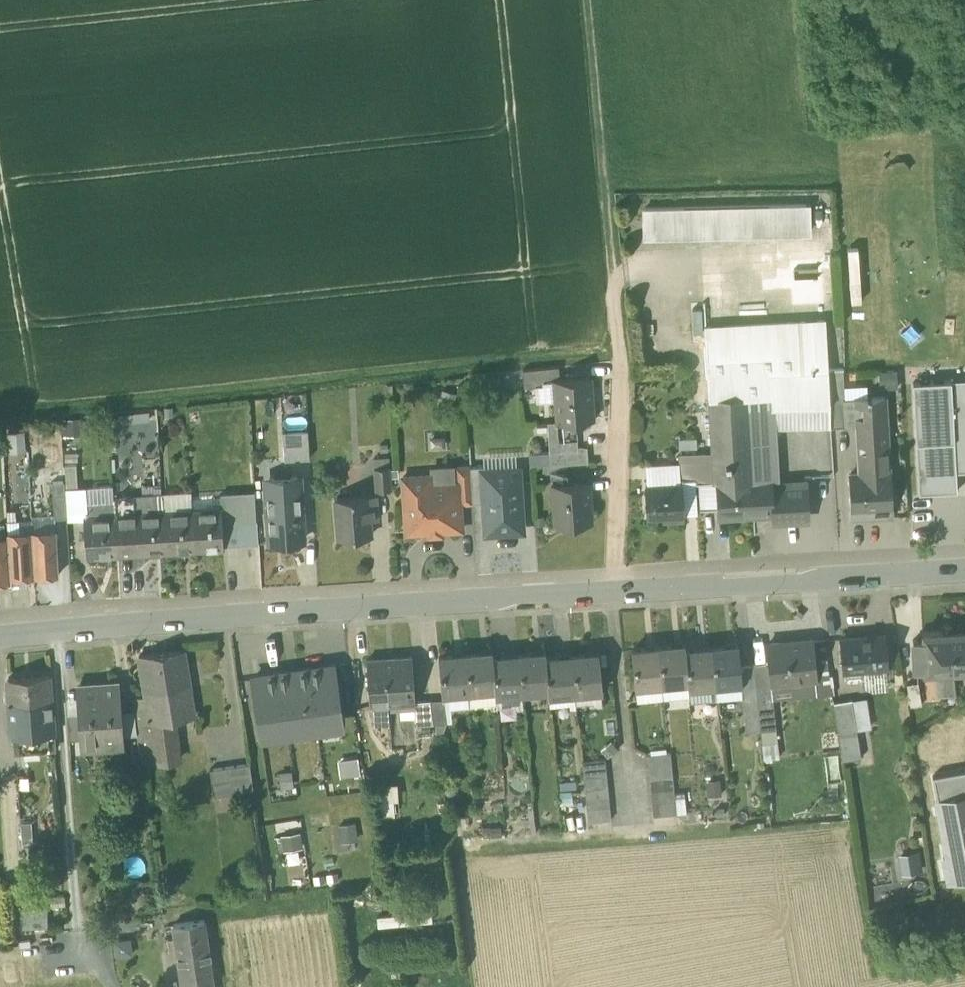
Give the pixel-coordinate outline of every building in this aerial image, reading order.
[(645,207),(646,235),(808,231),(807,203),(645,207)] [(695,345),(702,345),(701,336),(704,336),(703,326),(706,326),(704,301),(693,302),(695,345)] [(824,319),(706,326),(703,326),(704,336),(701,336),(702,345),(704,386),(707,385),(708,398),(712,454),(713,481),(717,481),(771,477),(770,465),(776,464),(774,427),(772,403),(829,401),(829,399),(828,399),(827,371),(828,369),(824,319)] [(523,369),(524,386),(536,385),(544,385),(543,380),(554,380),(553,378),(559,378),(558,366),(523,369)] [(831,426),(844,425),(842,398),(844,398),(843,385),(843,369),(828,369),(827,371),(828,399),(829,399),(829,401),(831,426)] [(897,369),(878,370),(879,388),(898,387),(897,369)] [(553,378),(554,380),(555,400),(557,421),(580,419),(593,418),(590,375),(559,378),(553,378)] [(951,380),(952,391),(964,390),(964,379),(951,380)] [(537,401),(555,400),(554,380),(543,380),(544,385),(536,385),(537,401)] [(919,493),(957,490),(956,471),(955,464),(963,464),(964,471),(964,390),(952,391),(951,380),(912,382),(919,493)] [(844,398),(867,396),(867,384),(843,385),(844,398)] [(442,388),(439,400),(454,404),(457,392),(442,388)] [(847,472),(850,512),(891,510),(889,470),(888,470),(882,395),(867,396),(844,398),(842,398),(844,425),(852,425),(862,424),(865,470),(856,471),(847,472)] [(772,403),(774,427),(831,426),(829,401),(772,403)] [(79,417),(61,418),(62,435),(80,434),(79,417)] [(546,422),(549,450),(582,447),(580,419),(557,421),(546,422)] [(852,425),(856,471),(865,470),(862,424),(852,425)] [(7,430),(8,451),(27,450),(25,429),(7,430)] [(309,457),(308,430),(282,431),(284,459),(309,457)] [(678,448),(696,447),(695,436),(678,437),(678,448)] [(549,450),(550,464),(587,461),(586,447),(582,447),(549,450)] [(530,465),(550,464),(549,450),(529,451),(530,465)] [(482,454),(483,465),(483,470),(516,468),(516,452),(482,454)] [(712,454),(696,455),(698,478),(698,482),(699,482),(713,481),(712,454)] [(680,479),(698,478),(696,455),(678,456),(678,462),(679,479),(680,479)] [(373,458),(374,468),(388,466),(386,456),(373,458)] [(680,483),(680,479),(679,479),(678,462),(646,464),(647,485),(680,483)] [(65,479),(65,487),(78,487),(76,463),(64,463),(65,479)] [(430,465),(430,475),(431,485),(458,483),(457,467),(457,464),(430,465)] [(472,502),(484,501),(482,470),(483,470),(483,465),(470,466),(472,502)] [(374,468),(376,489),(389,488),(388,466),(374,468)] [(459,483),(460,503),(472,502),(470,466),(457,467),(458,483),(459,483)] [(483,470),(482,470),(484,501),(486,532),(522,530),(518,468),(516,468),(483,470)] [(270,542),(302,540),(299,475),(266,477),(270,542)] [(402,476),(406,532),(462,529),(460,503),(459,483),(458,483),(431,485),(430,475),(402,476)] [(719,506),(719,516),(737,515),(737,512),(773,510),(772,485),(772,477),(771,477),(717,481),(719,506)] [(680,479),(680,483),(682,514),(699,513),(698,482),(698,478),(680,479)] [(54,513),(54,517),(67,516),(65,487),(65,479),(52,480),(54,513)] [(551,483),(553,524),(591,522),(589,481),(551,483)] [(717,481),(713,481),(699,482),(700,507),(719,506),(717,481)] [(662,515),(662,519),(681,518),(681,514),(682,514),(680,483),(647,485),(644,485),(646,516),(662,515)] [(773,510),(774,518),(808,517),(806,483),(772,485),(773,510)] [(86,501),(114,500),(114,498),(113,485),(85,487),(86,501)] [(86,501),(85,487),(78,487),(65,487),(67,516),(67,518),(85,517),(87,517),(86,501)] [(162,492),(163,495),(164,512),(167,512),(167,515),(181,514),(181,510),(192,510),(191,497),(191,490),(162,492)] [(254,493),(220,495),(221,508),(221,512),(233,512),(233,519),(245,519),(256,518),(254,493)] [(134,497),(136,517),(153,516),(153,513),(155,513),(159,508),(158,495),(134,497)] [(163,495),(158,495),(159,508),(155,513),(164,512),(163,495)] [(191,497),(192,510),(192,514),(209,512),(209,509),(221,508),(220,495),(191,497)] [(334,499),(338,537),(367,534),(370,533),(369,520),(377,519),(375,495),(334,499)] [(117,552),(138,551),(136,517),(134,497),(114,498),(114,500),(115,515),(117,552)] [(114,500),(86,501),(87,517),(102,516),(115,515),(114,500)] [(209,512),(192,514),(195,547),(223,546),(221,512),(221,508),(209,509),(209,512)] [(166,549),(195,547),(192,514),(192,510),(181,510),(181,514),(167,515),(167,512),(164,512),(166,549)] [(892,517),(891,510),(850,512),(851,520),(892,517)] [(164,512),(155,513),(153,513),(153,516),(136,517),(138,551),(166,549),(164,512)] [(223,546),(235,544),(233,519),(233,512),(221,512),(223,546)] [(31,514),(31,518),(32,530),(55,528),(54,517),(54,513),(31,514)] [(88,554),(117,552),(115,515),(102,516),(102,520),(88,521),(87,517),(85,517),(88,554)] [(7,519),(8,531),(32,530),(31,518),(7,519)] [(256,518),(245,519),(247,544),(258,543),(256,518)] [(235,544),(247,544),(245,519),(233,519),(235,544)] [(55,528),(32,530),(34,574),(59,572),(56,528),(55,528)] [(10,575),(34,574),(32,530),(8,531),(8,535),(10,575)] [(10,575),(8,535),(0,536),(0,580),(11,580),(10,575)] [(35,587),(34,574),(10,575),(11,580),(11,588),(35,587)] [(955,691),(953,668),(951,649),(944,649),(943,630),(943,628),(923,629),(923,637),(912,638),(913,668),(923,668),(924,671),(935,670),(939,691),(955,691)] [(943,630),(944,649),(951,649),(953,668),(964,668),(964,629),(943,630)] [(859,663),(859,668),(861,668),(885,666),(883,638),(859,639),(859,636),(840,638),(842,664),(859,663)] [(893,637),(883,638),(885,666),(895,665),(893,637)] [(824,638),(813,639),(817,678),(815,679),(817,695),(832,694),(824,638)] [(769,661),(772,682),(792,681),(791,675),(815,673),(815,679),(817,678),(813,639),(810,640),(810,642),(789,644),(789,642),(767,643),(769,661)] [(662,682),(688,680),(685,650),(684,644),(658,646),(662,682)] [(738,644),(711,647),(715,683),(740,680),(742,680),(740,664),(738,644)] [(635,685),(662,682),(658,646),(631,649),(635,685)] [(711,647),(685,650),(688,680),(689,686),(715,683),(711,647)] [(146,695),(150,722),(173,718),(193,715),(183,650),(139,655),(146,695)] [(469,690),(495,688),(492,658),(492,652),(466,654),(469,690)] [(522,691),(549,689),(546,659),(545,653),(519,655),(522,691)] [(599,653),(572,656),(575,692),(603,689),(599,653)] [(441,692),(469,690),(466,654),(439,656),(441,692)] [(496,694),(522,691),(519,655),(492,658),(495,688),(496,694)] [(387,699),(387,704),(399,703),(414,702),(415,702),(415,700),(412,656),(395,657),(395,662),(386,663),(386,658),(366,659),(369,700),(387,699)] [(549,694),(575,692),(572,656),(546,659),(549,689),(549,694)] [(753,663),(756,689),(772,687),(772,682),(769,661),(753,663)] [(746,731),(760,729),(756,689),(753,663),(740,664),(742,680),(740,680),(742,697),(746,731)] [(283,727),(283,732),(319,727),(319,722),(338,719),(335,699),(338,698),(334,666),(308,670),(309,673),(279,677),(278,674),(253,678),(257,710),(260,709),(263,730),(283,727)] [(887,690),(885,666),(861,668),(862,686),(872,691),(887,690)] [(7,691),(8,702),(53,700),(51,674),(9,677),(10,691),(7,691)] [(690,696),(689,686),(688,680),(662,682),(663,698),(690,696)] [(715,683),(717,699),(742,697),(740,680),(715,683)] [(906,683),(909,706),(921,704),(917,681),(906,683)] [(663,698),(662,682),(635,685),(636,701),(663,698)] [(118,683),(98,685),(102,741),(122,739),(122,735),(120,710),(118,683)] [(717,699),(715,683),(689,686),(690,696),(690,702),(717,699)] [(82,742),(102,741),(98,685),(78,686),(80,713),(82,738),(82,742)] [(777,727),(772,687),(756,689),(760,729),(775,728),(777,727)] [(495,688),(469,690),(470,706),(497,704),(496,694),(495,688)] [(575,692),(576,703),(593,702),(597,705),(605,705),(603,689),(575,692)] [(441,692),(442,698),(443,708),(470,706),(469,690),(441,692)] [(522,691),(496,694),(497,704),(497,707),(513,705),(518,709),(524,708),(522,691)] [(576,703),(575,692),(549,694),(550,706),(567,704),(571,708),(577,708),(576,703)] [(132,697),(134,709),(135,724),(150,722),(146,695),(132,697)] [(856,698),(860,729),(871,727),(867,696),(856,698)] [(442,698),(430,699),(434,722),(444,722),(443,708),(442,698)] [(833,701),(838,733),(857,730),(860,729),(856,698),(833,701)] [(415,724),(434,722),(430,699),(415,700),(415,702),(414,702),(415,720),(415,724)] [(55,732),(53,700),(8,702),(10,736),(14,735),(37,734),(54,732),(55,732)] [(400,721),(415,720),(414,702),(399,703),(400,721)] [(387,704),(369,705),(370,724),(388,723),(387,704)] [(137,734),(135,724),(134,709),(120,710),(122,735),(137,734)] [(68,714),(70,739),(82,738),(80,713),(68,714)] [(137,734),(141,765),(179,759),(173,718),(150,722),(135,724),(137,734)] [(762,742),(776,741),(775,728),(760,729),(762,742)] [(857,730),(838,733),(842,759),(861,756),(857,730)] [(56,748),(54,732),(37,734),(37,749),(56,748)] [(15,750),(37,749),(37,734),(14,735),(15,750)] [(607,757),(617,748),(610,740),(600,749),(607,757)] [(776,741),(762,742),(763,758),(778,756),(776,741)] [(648,755),(649,768),(672,765),(671,753),(648,755)] [(337,758),(340,776),(360,773),(358,756),(337,758)] [(582,762),(584,774),(607,772),(605,760),(582,762)] [(210,769),(214,794),(253,788),(250,763),(210,769)] [(649,768),(650,780),(673,777),(672,765),(649,768)] [(936,799),(964,793),(964,769),(932,775),(936,799)] [(278,771),(280,787),(293,786),(292,770),(278,771)] [(608,784),(607,772),(584,774),(585,786),(608,784)] [(650,780),(652,792),(674,789),(673,777),(650,780)] [(705,780),(707,795),(721,794),(720,779),(705,780)] [(609,796),(608,784),(585,786),(586,798),(609,796)] [(652,792),(653,804),(676,802),(675,792),(674,789),(652,792)] [(687,791),(675,792),(676,802),(677,815),(689,813),(687,791)] [(948,883),(964,879),(964,793),(936,799),(947,855),(943,856),(948,883)] [(610,808),(609,796),(586,798),(587,811),(610,808)] [(677,815),(676,802),(653,804),(654,817),(677,815)] [(611,821),(610,808),(587,811),(588,823),(611,821)] [(339,824),(341,841),(358,839),(355,821),(339,824)] [(281,834),(283,850),(302,847),(300,831),(281,834)] [(919,851),(898,854),(901,874),(922,871),(919,851)] [(22,902),(24,924),(51,922),(49,900),(22,902)] [(172,924),(176,950),(207,946),(203,919),(172,924)] [(207,946),(176,950),(181,986),(202,986),(213,985),(207,946)]
